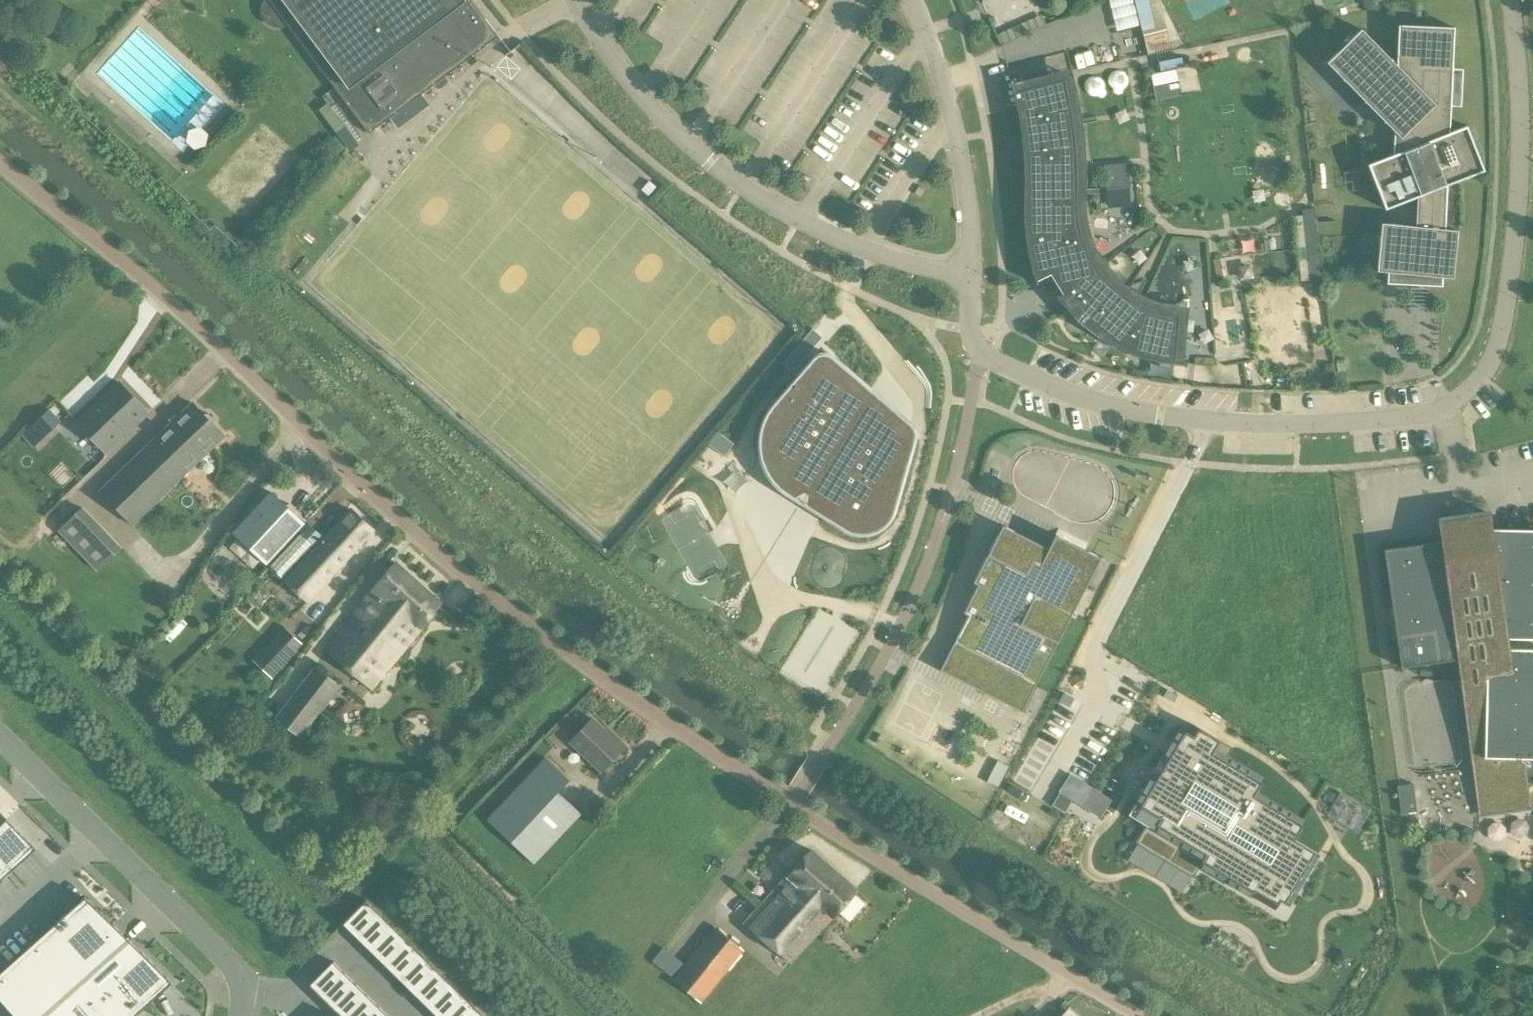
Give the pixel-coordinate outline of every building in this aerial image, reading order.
[(371,133),(446,77),(429,54),(427,56),(422,50),(414,56),(406,46),(467,0),(466,0),(270,0),(371,133)] [(467,0),(406,46),(414,56),(422,50),(427,56),(429,54),(446,77),(500,36),(473,0),(467,0)] [(1114,30),(1139,24),(1133,0),(1107,0),(1114,30)] [(1141,28),(1154,25),(1148,0),(1134,0),(1141,28)] [(1361,29),(1327,63),(1394,131),(1393,155),(1368,164),(1386,209),(1417,197),(1416,226),(1382,223),(1377,271),(1388,272),(1387,284),(1442,289),(1443,277),(1453,278),(1458,230),(1445,229),(1450,185),(1484,171),(1467,126),(1449,133),(1451,106),(1461,106),(1463,69),(1452,69),(1454,28),(1398,25),(1396,65),(1361,29)] [(1166,31),(1144,36),(1148,55),(1171,49),(1166,31)] [(1182,58),(1159,63),(1160,72),(1176,69),(1184,67),(1182,58)] [(1201,91),(1195,64),(1184,67),(1176,69),(1180,88),(1170,90),(1168,82),(1153,85),(1156,99),(1201,91)] [(1160,72),(1150,74),(1153,85),(1168,82),(1178,80),(1175,69),(1160,72)] [(1013,82),(1011,83),(1014,95),(1016,101),(1017,107),(1018,110),(1020,123),(1020,126),(1021,126),(1023,139),(1022,139),(1023,142),(1024,155),(1024,158),(1025,171),(1024,171),(1025,177),(1025,184),(1024,191),(1024,203),(1024,209),(1024,215),(1024,222),(1025,222),(1026,235),(1026,237),(1026,238),(1028,250),(1028,253),(1029,253),(1032,266),(1031,266),(1034,275),(1037,284),(1038,284),(1037,279),(1051,272),(1064,293),(1059,297),(1058,295),(1057,296),(1062,303),(1065,307),(1068,310),(1071,314),(1075,318),(1074,319),(1084,327),(1084,326),(1092,332),(1100,338),(1099,339),(1110,345),(1111,344),(1119,349),(1128,352),(1128,354),(1140,358),(1140,357),(1149,359),(1159,361),(1158,363),(1171,364),(1171,363),(1179,364),(1187,364),(1187,362),(1182,362),(1176,362),(1180,315),(1170,314),(1162,313),(1155,311),(1154,311),(1147,308),(1140,305),(1133,301),(1126,297),(1119,292),(1119,293),(1113,288),(1114,287),(1108,282),(1107,282),(1102,276),(1097,270),(1097,268),(1096,268),(1088,255),(1088,253),(1084,246),(1079,231),(1078,223),(1077,223),(1076,216),(1077,216),(1076,207),(1076,200),(1076,192),(1076,184),(1076,176),(1076,167),(1075,152),(1075,144),(1075,143),(1074,136),(1073,128),(1072,120),(1071,112),(1068,96),(1066,88),(1064,80),(1062,81),(1060,74),(1043,78),(1045,85),(1015,92),(1013,82)] [(328,103),(319,110),(351,151),(359,144),(328,103)] [(1106,187),(1131,186),(1130,161),(1105,162),(1106,187)] [(650,181),(643,189),(650,195),(657,187),(650,181)] [(1314,208),(1302,209),(1303,214),(1306,256),(1318,255),(1314,208)] [(1318,255),(1306,256),(1308,279),(1320,278),(1318,255)] [(1322,290),(1321,278),(1320,278),(1308,279),(1309,291),(1322,290)] [(757,439),(757,446),(758,452),(758,456),(759,457),(759,458),(760,461),(761,466),(764,472),(767,478),(771,483),(775,487),(779,490),(781,492),(783,494),(785,495),(786,496),(787,496),(843,531),(844,531),(845,532),(846,533),(848,534),(851,535),(854,535),(858,536),(862,536),(867,536),(871,535),(875,534),(878,532),(880,531),(883,530),(885,527),(888,524),(891,521),(893,518),(894,516),(895,514),(895,512),(896,511),(896,510),(916,440),(916,439),(917,438),(917,437),(917,436),(917,435),(917,433),(917,432),(916,430),(915,427),(914,425),(913,424),(912,423),(912,422),(911,422),(911,421),(872,388),(834,355),(833,354),(832,354),(831,353),(830,353),(829,352),(828,352),(827,352),(826,351),(825,351),(824,351),(822,351),(821,351),(819,352),(818,352),(817,353),(815,354),(814,354),(813,355),(812,356),(812,357),(772,402),(772,403),(771,404),(770,405),(768,408),(765,413),(762,419),(760,426),(758,432),(757,439)] [(1345,359),(1336,360),(1337,368),(1337,372),(1347,371),(1346,367),(1345,359)] [(107,452),(149,412),(120,382),(78,422),(107,452)] [(134,526),(226,437),(216,426),(216,420),(210,414),(204,414),(193,403),(101,492),(134,526)] [(49,409),(22,435),(34,448),(61,422),(49,409)] [(718,432),(708,445),(725,456),(734,443),(718,432)] [(274,493),(232,538),(239,545),(243,541),(268,564),(305,523),(274,493)] [(83,508),(59,530),(96,571),(120,550),(83,508)] [(310,525),(271,567),(308,602),(358,547),(374,531),(352,510),(325,539),(310,525)] [(1481,813),(1529,806),(1522,758),(1532,758),(1532,649),(1506,648),(1504,638),(1532,639),(1532,529),(1489,528),(1487,512),(1468,515),(1468,517),(1459,518),(1459,516),(1440,519),(1443,541),(1384,549),(1401,667),(1459,659),(1481,813)] [(968,615),(940,670),(1022,712),(1101,557),(1085,550),(1088,543),(1058,528),(1048,548),(1002,525),(973,582),(978,584),(964,613),(968,615)] [(373,591),(328,650),(372,688),(442,603),(396,562),(372,590),(373,591)] [(832,611),(816,639),(827,645),(843,617),(832,611)] [(261,667),(272,677),(303,644),(284,627),(267,645),(274,652),(261,667)] [(302,737),(341,686),(316,667),(277,718),(302,737)] [(1168,689),(1164,696),(1174,702),(1178,695),(1168,689)] [(1062,692),(1057,700),(1069,707),(1073,699),(1062,692)] [(603,772),(626,747),(613,734),(612,736),(593,719),(571,742),(603,772)] [(1180,728),(1128,814),(1147,825),(1136,843),(1193,876),(1200,866),(1250,896),(1251,894),(1275,908),(1280,900),(1289,905),(1319,854),(1294,839),(1305,820),(1256,791),(1264,777),(1227,756),(1232,748),(1193,724),(1188,733),(1180,728)] [(1033,749),(1016,779),(1031,787),(1048,757),(1033,749)] [(560,793),(571,781),(547,758),(488,820),(535,864),(583,815),(560,793)] [(998,760),(987,782),(998,787),(1009,766),(998,760)] [(1070,774),(1060,791),(1080,804),(1091,787),(1070,774)] [(1417,811),(1414,784),(1398,786),(1401,814),(1417,811)] [(1340,791),(1327,813),(1357,831),(1371,809),(1340,791)] [(0,825),(0,861),(9,872),(36,848),(7,820),(6,819),(0,825)] [(790,962),(858,890),(812,850),(746,923),(790,962)] [(9,872),(0,861),(0,880),(9,872)] [(0,973),(0,999),(15,1015),(41,1015),(128,938),(85,897),(82,900),(57,921),(58,922),(0,973)] [(366,900),(343,924),(357,938),(380,914),(378,912),(366,900)] [(380,914),(357,938),(372,952),(395,928),(380,914)] [(715,927),(672,980),(700,1002),(701,1003),(743,950),(743,949),(715,927)] [(395,928),(372,952),(386,966),(409,942),(395,928)] [(41,1015),(134,1015),(138,1012),(139,1012),(172,982),(128,938),(41,1015)] [(409,942),(386,966),(400,980),(423,956),(409,942)] [(423,956),(400,980),(414,994),(437,970),(423,956)] [(333,961),(309,984),(321,996),(344,972),(333,961)] [(437,970),(414,994),(429,1008),(452,985),(437,970)] [(344,972),(321,996),(333,1007),(356,984),(344,972)] [(333,1007),(342,1015),(346,1015),(367,995),(356,984),(333,1007)] [(429,1008),(437,1015),(449,1015),(466,999),(452,985),(429,1008)] [(346,1015),(369,1015),(378,1006),(367,995),(346,1015)] [(449,1015),(477,1015),(480,1013),(466,999),(449,1015)] [(369,1015),(389,1015),(378,1006),(369,1015)]
